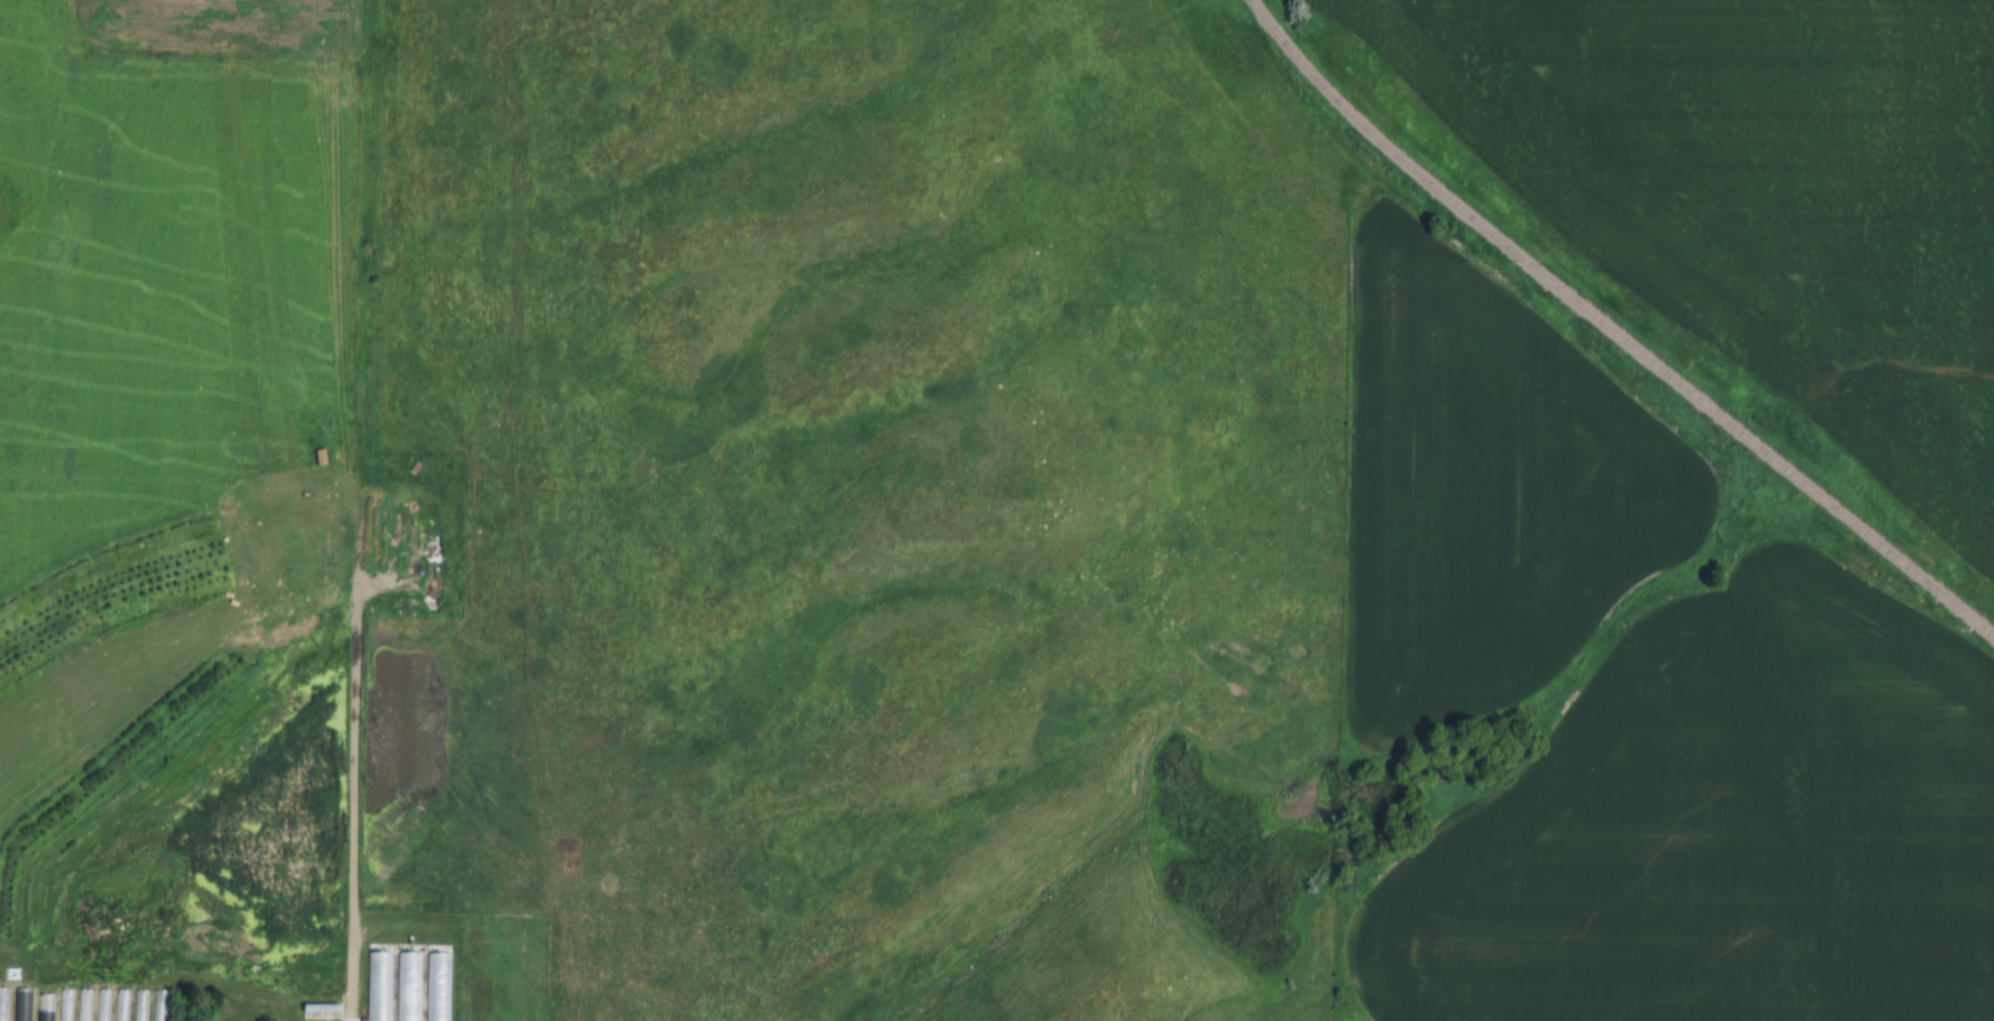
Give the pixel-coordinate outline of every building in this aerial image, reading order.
[(428,952),(408,952),(408,951),(389,951),(389,1020),(427,1020),(428,952)] [(434,953),(433,1020),(447,1020),(448,953),(434,953)] [(30,991),(14,991),(14,1020),(29,1020),(30,991)]
